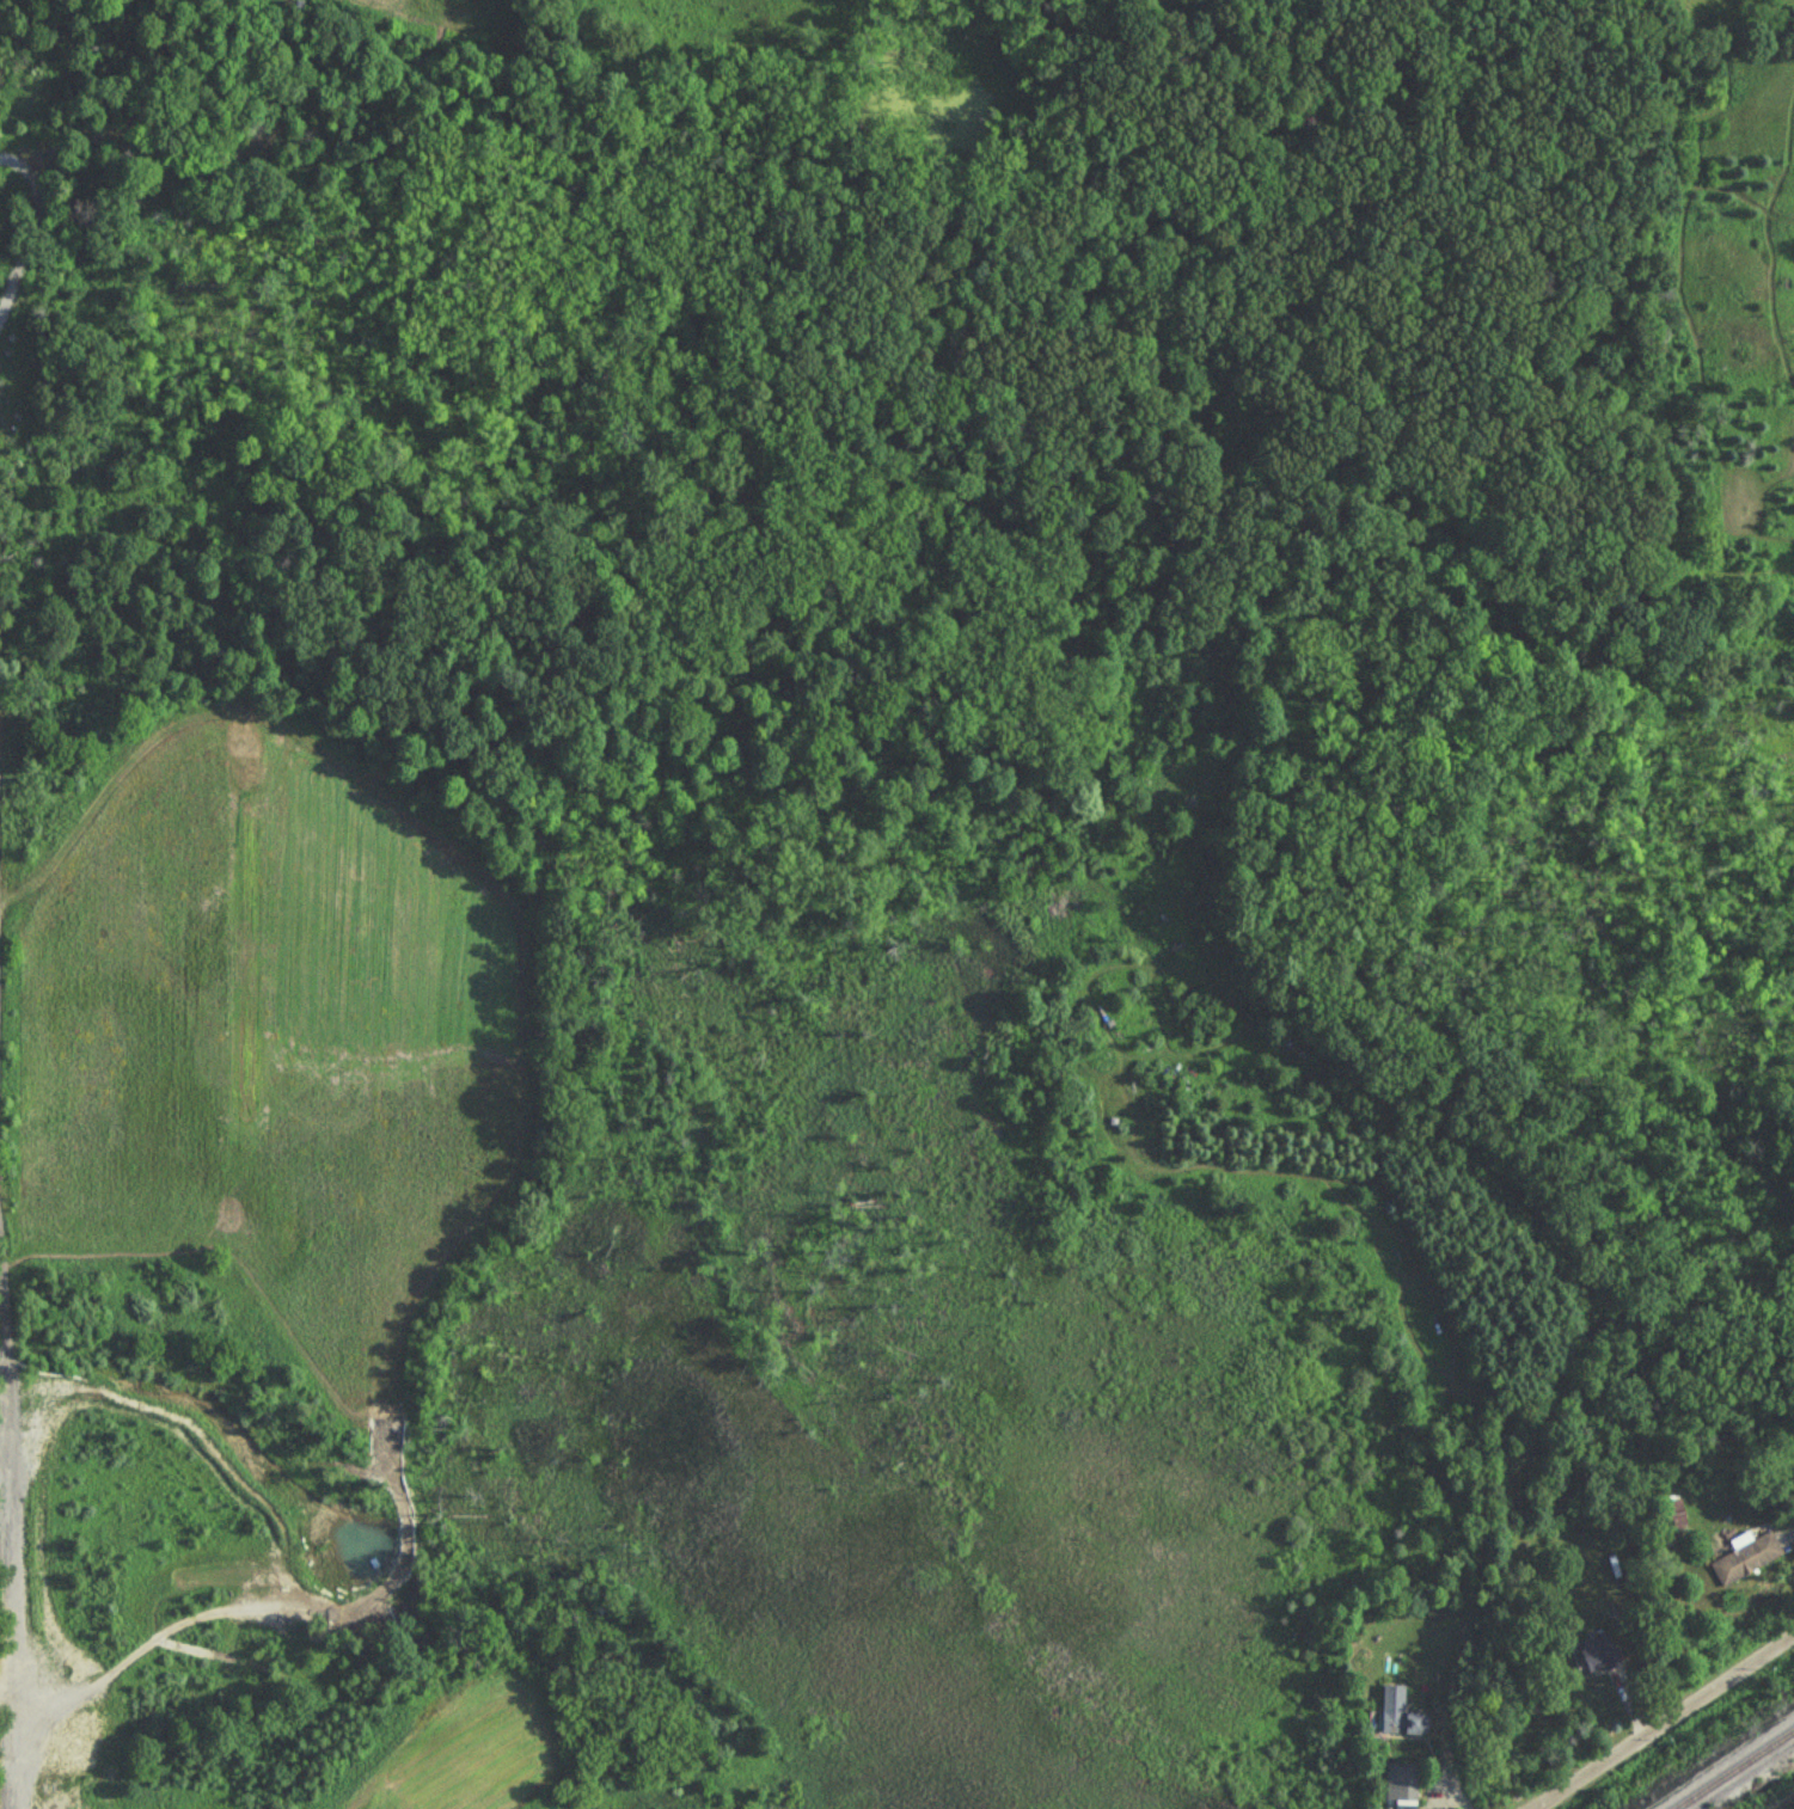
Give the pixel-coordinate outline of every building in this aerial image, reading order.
[(1669,1510),(1677,1527),(1685,1522),(1677,1507),(1669,1510)] [(1721,1587),(1783,1558),(1772,1533),(1709,1560),(1721,1587)] [(1621,1667),(1612,1635),(1574,1643),(1581,1675),(1621,1667)] [(1421,1735),(1421,1712),(1382,1712),(1382,1735),(1421,1735)] [(1388,1802),(1419,1802),(1419,1765),(1388,1765),(1388,1802)]
